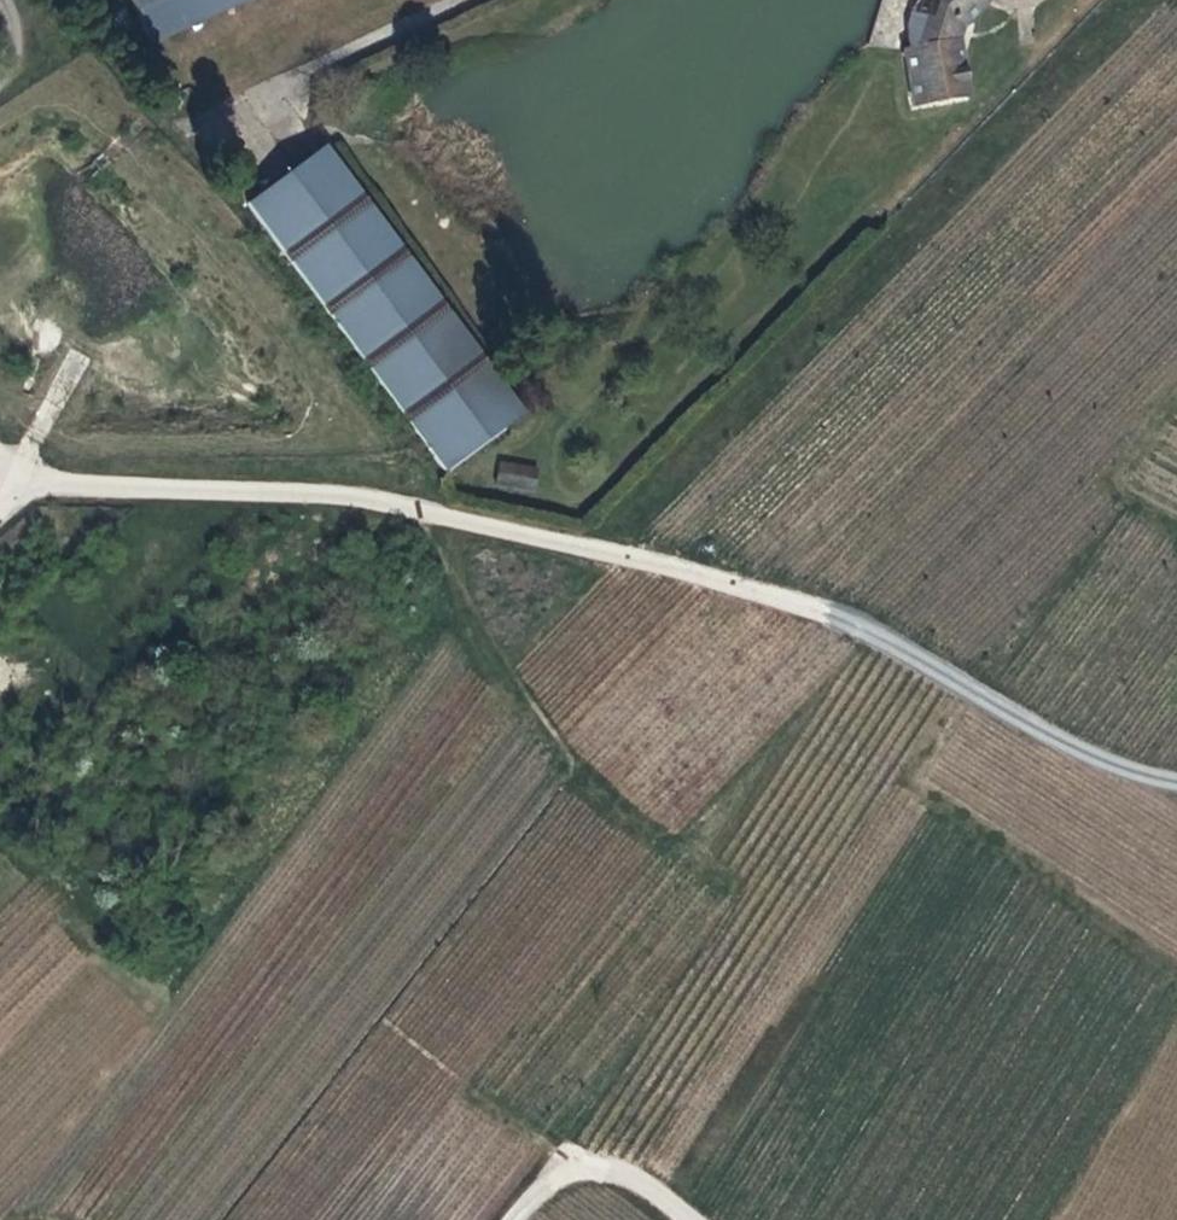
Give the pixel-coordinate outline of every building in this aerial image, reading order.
[(150,44),(245,0),(129,0),(150,44)] [(961,22),(937,0),(917,0),(905,14),(904,20),(904,26),(910,47),(956,39),(961,22)] [(961,22),(963,24),(986,0),(937,0),(961,22)] [(958,38),(956,39),(910,47),(903,48),(913,104),(968,95),(958,38)] [(323,144),(245,201),(439,466),(518,409),(323,144)] [(532,467),(496,462),(493,482),(529,487),(532,467)]
